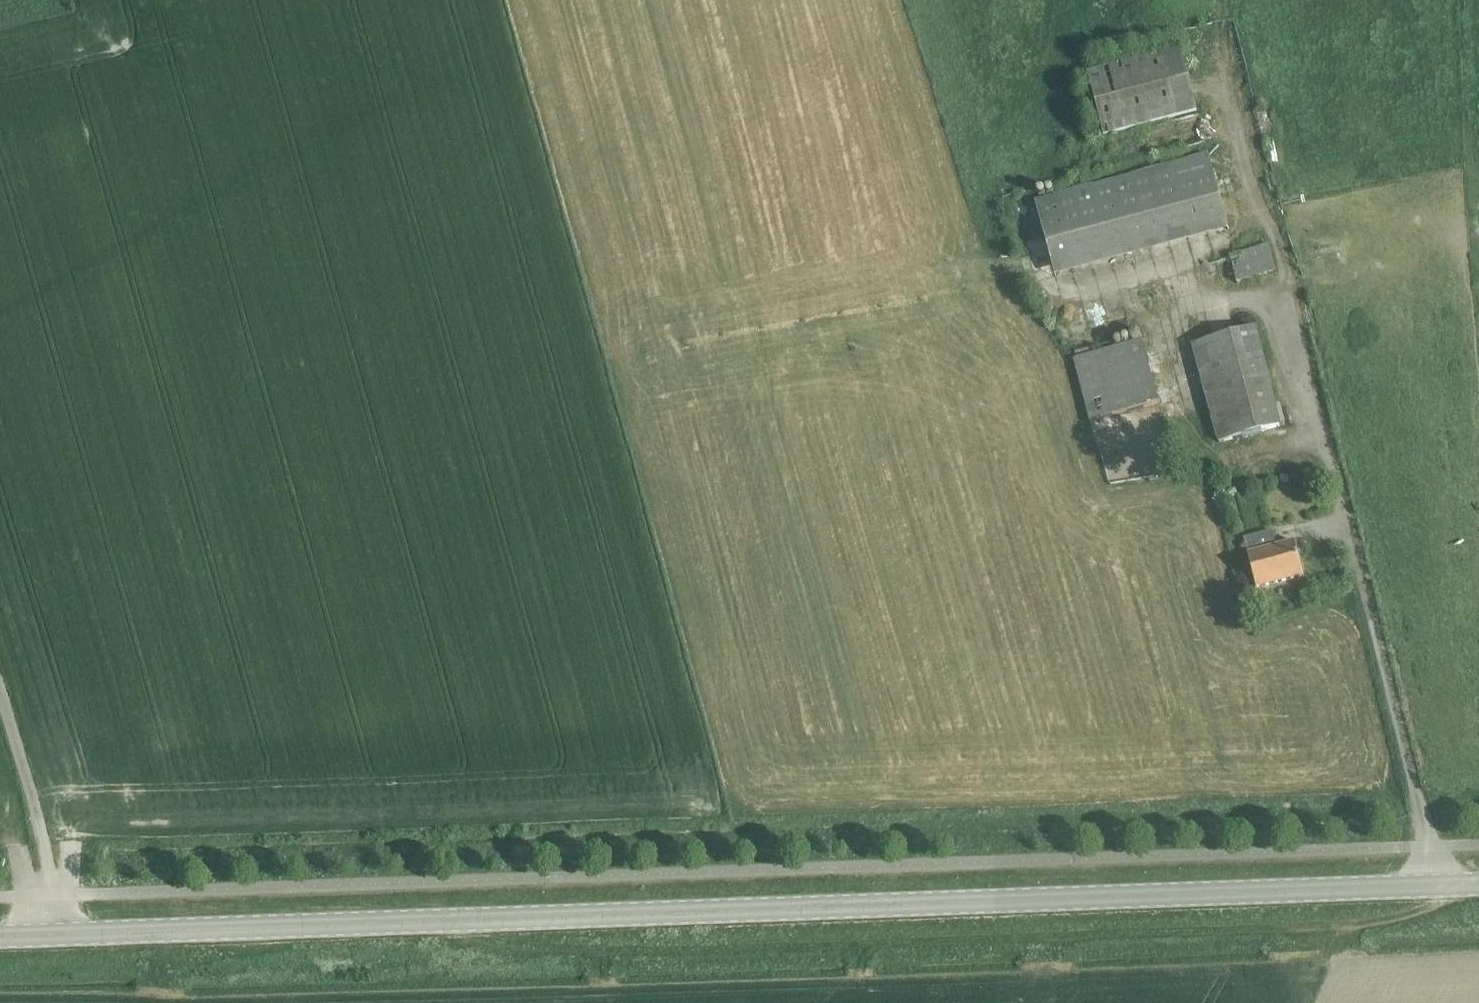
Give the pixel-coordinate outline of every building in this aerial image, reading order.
[(1187,49),(1093,68),(1106,133),(1200,114),(1187,49)] [(1053,280),(1207,237),(1227,231),(1207,158),(1032,207),(1053,280)] [(1237,278),(1278,270),(1273,244),(1231,252),(1237,278)] [(1217,444),(1279,428),(1253,330),(1191,346),(1217,444)] [(1141,344),(1072,362),(1089,424),(1157,406),(1141,344)] [(1255,589),(1302,577),(1293,543),(1275,548),(1271,533),(1242,540),(1255,589)]
